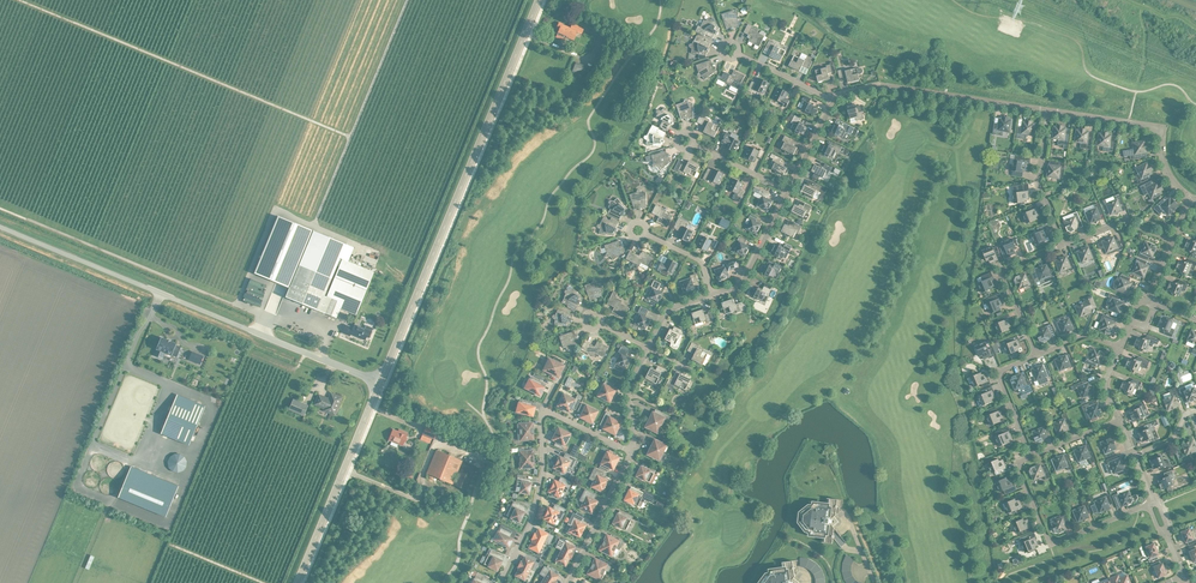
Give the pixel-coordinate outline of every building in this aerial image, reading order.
[(731,29),(732,30),(733,30),(734,29),(734,28),(736,28),(736,27),(738,27),(738,12),(734,12),(733,10),(721,14),(726,29),(730,28),(731,29)] [(720,28),(709,18),(706,21),(704,20),(700,27),(698,25),(695,31),(704,36),(705,34),(712,38),(714,34),(715,34),(716,35),(717,34),(718,34),(718,33),(718,32),(717,32),(719,30),(718,30),(720,28)] [(570,28),(561,24),(562,23),(558,22),(557,27),(559,28),(556,37),(562,39),(562,37),(565,39),(566,37),(573,40),(577,32),(581,33),(584,27),(572,22),(570,28)] [(744,32),(751,36),(748,41),(759,47),(765,36),(765,35),(765,34),(765,32),(764,32),(763,31),(762,31),(761,31),(760,32),(759,33),(757,32),(759,29),(748,24),(744,32)] [(708,51),(709,51),(709,50),(710,50),(710,49),(709,49),(709,48),(708,47),(709,44),(702,40),(703,38),(697,35),(694,41),(694,40),(692,44),(691,44),(690,44),(689,45),(689,46),(689,47),(690,47),(692,48),(691,53),(706,55),(706,53),(707,53),(708,51)] [(776,44),(769,40),(765,48),(772,51),(769,56),(780,62),(785,51),(775,46),(776,44)] [(789,66),(799,71),(802,66),(808,69),(812,62),(805,58),(807,56),(802,53),(799,58),(794,55),(789,66)] [(714,64),(713,64),(712,64),(711,60),(696,65),(699,73),(698,73),(697,74),(697,75),(698,76),(699,76),(700,76),(702,76),(705,79),(717,71),(715,68),(716,68),(715,67),(715,66),(716,66),(716,65),(715,64),(714,64)] [(835,70),(833,61),(830,62),(830,64),(826,65),(827,67),(815,70),(818,82),(830,79),(828,73),(832,72),(832,70),(835,70)] [(585,77),(589,68),(575,62),(572,71),(585,77)] [(839,79),(846,77),(848,82),(859,80),(858,74),(861,74),(863,73),(863,71),(862,69),(861,68),(859,68),(857,69),(857,68),(845,71),(845,68),(837,70),(839,79)] [(732,83),(739,86),(745,75),(734,70),(731,75),(724,72),(720,80),(731,85),(732,83)] [(751,93),(753,89),(764,94),(769,83),(759,78),(756,83),(752,81),(747,90),(751,93)] [(786,107),(790,100),(786,98),(789,93),(778,87),(773,98),(783,103),(782,105),(786,107)] [(804,104),(801,109),(805,111),(804,112),(808,114),(809,113),(813,115),(814,113),(816,114),(818,110),(816,109),(817,107),(813,106),(814,104),(810,102),(811,99),(805,95),(801,103),(804,104)] [(686,119),(686,120),(687,120),(688,120),(689,120),(689,119),(691,119),(691,118),(693,118),(693,103),(688,103),(688,101),(687,100),(686,100),(685,100),(684,100),(684,101),(684,102),(676,105),(681,119),(685,118),(686,119)] [(853,104),(852,102),(848,103),(849,105),(847,106),(850,119),(855,118),(856,120),(864,118),(862,111),(859,112),(857,107),(856,108),(855,104),(853,104)] [(671,124),(671,125),(672,125),(673,124),(674,123),(674,122),(673,122),(674,120),(673,120),(675,118),(665,108),(661,111),(659,110),(658,110),(657,110),(657,111),(656,112),(657,113),(658,114),(656,117),(663,120),(661,124),(668,128),(671,124)] [(701,115),(697,123),(706,127),(703,132),(714,137),(719,126),(709,121),(710,119),(701,115)] [(806,129),(807,127),(803,126),(804,124),(800,122),(801,118),(795,115),(791,122),(794,124),(791,129),(795,131),(794,132),(798,134),(799,133),(803,135),(804,133),(806,134),(808,130),(806,129)] [(1009,119),(1010,117),(1001,116),(1001,118),(998,117),(997,123),(994,123),(992,134),(1003,136),(1003,132),(1010,133),(1012,119),(1009,119)] [(1035,123),(1033,122),(1033,120),(1025,119),(1024,121),(1022,121),(1021,127),(1018,126),(1016,138),(1026,139),(1027,135),(1033,136),(1035,123)] [(854,128),(841,121),(838,126),(834,124),(834,126),(832,125),(830,129),(832,130),(831,131),(835,133),(834,135),(838,137),(839,135),(843,137),(845,132),(848,134),(848,133),(851,134),(854,128)] [(1066,133),(1067,127),(1064,127),(1064,125),(1056,124),(1056,126),(1053,125),(1051,139),(1058,140),(1057,144),(1063,145),(1062,148),(1067,148),(1069,134),(1066,133)] [(1089,131),(1087,130),(1087,129),(1079,127),(1078,129),(1076,129),(1074,142),(1081,143),(1080,147),(1090,149),(1092,137),(1088,137),(1089,131)] [(663,143),(664,143),(664,142),(665,141),(664,140),(663,139),(664,135),(650,128),(647,135),(646,135),(645,136),(644,136),(644,137),(644,138),(645,139),(647,140),(646,145),(661,147),(661,144),(662,144),(663,143)] [(1108,134),(1109,132),(1101,131),(1101,133),(1098,132),(1096,146),(1103,147),(1102,151),(1113,152),(1114,141),(1111,140),(1112,134),(1108,134)] [(731,134),(726,132),(722,139),(727,142),(724,147),(735,152),(740,142),(730,136),(731,134)] [(794,144),(790,142),(792,138),(785,135),(781,142),(784,144),(781,149),(785,151),(785,152),(788,154),(789,153),(793,155),(794,153),(796,154),(798,150),(796,149),(797,147),(793,145),(794,144)] [(1147,142),(1145,142),(1145,140),(1131,142),(1132,149),(1122,151),(1123,157),(1130,156),(1130,160),(1142,157),(1141,154),(1147,153),(1147,150),(1149,150),(1147,142)] [(824,144),(824,146),(822,145),(820,149),(822,150),(821,151),(825,153),(824,155),(828,157),(829,155),(833,157),(835,152),(838,154),(842,146),(835,143),(833,146),(829,144),(828,146),(824,144)] [(759,151),(749,146),(744,157),(754,162),(757,157),(761,158),(764,151),(760,149),(759,151)] [(669,154),(668,154),(667,155),(666,151),(651,156),(654,163),(653,164),(652,165),(652,166),(653,167),(654,167),(655,167),(657,166),(662,173),(666,169),(664,167),(672,161),(670,159),(671,159),(670,157),(671,156),(671,155),(670,155),(670,154),(669,154)] [(783,175),(784,173),(786,174),(788,170),(786,169),(787,167),(783,166),(784,164),(780,162),(782,159),(772,154),(770,157),(773,159),(771,163),(774,164),(771,169),(776,171),(775,172),(778,174),(779,173),(783,175)] [(1030,163),(1030,158),(1014,156),(1013,164),(1011,164),(1010,165),(1009,167),(1010,169),(1011,170),(1012,171),(1023,172),(1023,170),(1027,170),(1028,162),(1030,163)] [(700,166),(689,161),(686,166),(682,164),(678,171),(683,173),(684,172),(694,177),(700,166)] [(1138,184),(1149,179),(1148,176),(1153,173),(1152,171),(1153,170),(1150,164),(1149,165),(1147,161),(1135,168),(1138,174),(1134,175),(1138,184)] [(1046,177),(1059,179),(1061,168),(1064,168),(1065,163),(1053,162),(1053,164),(1048,164),(1047,169),(1045,170),(1047,172),(1046,177)] [(811,171),(814,173),(813,176),(819,179),(820,176),(823,177),(825,172),(828,174),(832,166),(825,163),(823,166),(819,164),(818,166),(815,164),(814,166),(812,165),(810,169),(812,170),(811,171)] [(724,174),(714,168),(712,171),(711,171),(710,173),(706,171),(703,179),(707,181),(708,179),(719,185),(724,174)] [(728,189),(738,194),(735,200),(739,202),(745,190),(741,189),(744,183),(733,178),(728,189)] [(1152,184),(1150,181),(1140,186),(1144,195),(1148,193),(1151,200),(1163,194),(1162,191),(1164,190),(1160,183),(1158,183),(1157,181),(1152,184)] [(818,194),(819,192),(824,194),(827,189),(815,183),(813,186),(809,184),(808,186),(805,184),(804,186),(802,185),(800,189),(802,190),(801,191),(805,193),(804,195),(808,197),(809,195),(813,197),(815,192),(818,194)] [(1028,184),(1012,186),(1014,203),(1025,202),(1025,200),(1028,199),(1027,191),(1029,191),(1028,184)] [(773,201),(767,198),(769,194),(755,187),(753,191),(762,195),(757,206),(767,211),(773,201)] [(638,208),(639,209),(639,210),(640,210),(641,210),(642,210),(642,209),(642,208),(644,208),(644,207),(646,207),(646,192),(641,193),(641,191),(640,190),(639,189),(638,189),(637,190),(637,191),(637,192),(629,194),(634,209),(638,208)] [(1102,200),(1104,205),(1105,204),(1110,216),(1115,214),(1117,215),(1118,212),(1123,211),(1121,206),(1123,205),(1119,194),(1114,196),(1116,199),(1109,202),(1108,198),(1102,200)] [(1159,215),(1161,213),(1165,218),(1178,207),(1176,204),(1177,203),(1173,198),(1171,199),(1169,197),(1164,201),(1162,199),(1153,208),(1159,215)] [(625,212),(626,211),(626,210),(628,208),(617,198),(614,201),(612,200),(611,200),(610,200),(609,201),(609,202),(609,203),(610,204),(608,207),(610,208),(608,214),(620,220),(622,214),(623,215),(624,215),(625,215),(626,214),(626,213),(625,212)] [(812,206),(805,203),(804,206),(799,204),(798,206),(795,204),(794,206),(792,205),(790,209),(792,210),(791,211),(802,217),(807,220),(809,214),(808,214),(812,206)] [(1102,213),(1098,203),(1094,205),(1095,207),(1084,212),(1089,225),(1094,223),(1096,224),(1097,221),(1102,219),(1100,214),(1102,213)] [(656,222),(667,227),(672,216),(665,213),(667,210),(656,204),(652,213),(659,217),(656,222)] [(1038,207),(1036,204),(1028,207),(1030,210),(1023,213),(1027,223),(1037,219),(1036,217),(1039,216),(1036,208),(1038,207)] [(1072,213),(1074,216),(1063,221),(1067,231),(1070,232),(1081,228),(1079,223),(1081,222),(1077,212),(1072,213)] [(750,213),(749,217),(750,218),(745,229),(756,234),(761,223),(756,221),(758,217),(750,213)] [(254,273),(289,288),(299,265),(307,245),(339,258),(345,244),(278,216),(254,273)] [(616,232),(617,232),(617,231),(618,230),(618,229),(617,229),(617,228),(616,228),(619,221),(611,217),(610,220),(604,217),(600,224),(599,224),(598,224),(597,225),(597,226),(597,227),(598,228),(600,229),(599,233),(614,236),(614,233),(615,233),(616,232)] [(677,237),(688,242),(693,231),(686,228),(689,222),(682,219),(676,229),(680,231),(677,237)] [(790,224),(789,226),(785,224),(784,226),(782,225),(780,229),(782,230),(781,231),(785,233),(784,235),(788,237),(789,235),(793,237),(796,232),(798,234),(802,226),(795,223),(794,226),(790,224)] [(1038,232),(1032,234),(1036,244),(1045,240),(1045,238),(1048,237),(1045,229),(1046,229),(1045,225),(1037,228),(1038,232)] [(702,235),(697,246),(707,252),(710,246),(714,248),(717,241),(714,239),(713,241),(702,235)] [(734,252),(745,257),(750,246),(745,243),(747,240),(739,236),(737,240),(739,241),(734,252)] [(1101,241),(1101,242),(1097,243),(1097,247),(1100,249),(1104,248),(1106,254),(1118,249),(1118,251),(1123,249),(1119,239),(1116,241),(1114,236),(1109,237),(1106,236),(1105,239),(1101,241)] [(1030,248),(1028,242),(1030,241),(1028,237),(1021,240),(1025,250),(1030,248)] [(999,245),(1004,259),(1008,257),(1008,256),(1015,253),(1014,249),(1016,248),(1012,238),(1002,242),(1002,244),(999,245)] [(623,247),(624,246),(624,245),(623,245),(623,244),(622,244),(621,244),(620,244),(619,240),(604,245),(607,253),(606,254),(605,255),(605,256),(606,256),(607,257),(608,257),(610,256),(613,260),(625,251),(623,249),(624,248),(623,247)] [(1192,254),(1193,252),(1195,253),(1195,252),(1195,241),(1195,242),(1193,241),(1188,240),(1184,248),(1189,250),(1188,251),(1192,254)] [(1145,241),(1140,251),(1138,256),(1146,259),(1147,256),(1152,258),(1157,248),(1155,245),(1145,241)] [(779,255),(786,258),(792,246),(785,243),(784,246),(780,244),(779,246),(775,244),(774,246),(772,245),(770,249),(772,249),(771,251),(775,253),(774,255),(778,257),(779,255)] [(307,245),(299,265),(333,279),(342,259),(340,258),(339,258),(307,245)] [(992,247),(982,251),(986,261),(988,260),(990,263),(997,260),(998,261),(1002,260),(996,246),(992,248),(992,247)] [(1089,246),(1084,248),(1082,247),(1081,249),(1076,251),(1081,264),(1092,259),(1092,260),(1097,258),(1093,250),(1091,251),(1089,246)] [(640,256),(632,252),(629,251),(625,259),(646,269),(647,266),(648,267),(653,256),(642,250),(640,256)] [(1071,259),(1069,260),(1066,255),(1062,257),(1059,256),(1058,258),(1054,260),(1059,273),(1070,268),(1071,270),(1075,268),(1071,259)] [(660,262),(657,269),(661,271),(662,269),(672,274),(678,264),(667,258),(664,263),(660,262)] [(1135,262),(1136,262),(1132,273),(1144,278),(1146,274),(1149,273),(1148,270),(1149,266),(1144,264),(1145,261),(1137,258),(1135,262)] [(342,259),(333,279),(365,292),(373,272),(342,259)] [(1187,274),(1189,268),(1193,270),(1195,264),(1195,262),(1189,259),(1187,263),(1184,262),(1179,261),(1176,269),(1180,271),(1180,272),(1183,275),(1185,273),(1187,274)] [(728,271),(739,267),(737,260),(725,264),(725,266),(714,269),(718,281),(730,277),(728,271)] [(770,263),(768,266),(765,264),(764,266),(762,265),(760,269),(762,269),(761,271),(765,273),(764,275),(768,277),(769,275),(773,277),(776,272),(778,274),(782,266),(774,262),(773,265),(770,263)] [(1049,268),(1046,263),(1042,265),(1040,264),(1038,267),(1034,269),(1035,271),(1031,273),(1036,285),(1054,278),(1053,276),(1055,276),(1051,267),(1049,268)] [(333,279),(299,265),(289,288),(286,297),(324,313),(330,299),(326,297),(333,279)] [(991,272),(980,276),(982,281),(978,283),(982,293),(992,288),(991,286),(995,285),(992,277),(993,277),(991,272)] [(1030,276),(1027,277),(1025,272),(1015,276),(1014,280),(1018,290),(1029,286),(1033,284),(1030,276)] [(693,283),(696,282),(694,274),(690,275),(690,277),(679,281),(683,293),(694,289),(693,283)] [(1121,274),(1119,278),(1120,278),(1115,290),(1128,295),(1129,290),(1132,289),(1131,287),(1133,282),(1128,280),(1129,278),(1121,274)] [(333,279),(326,297),(330,299),(324,313),(336,317),(340,308),(356,315),(365,292),(333,279)] [(597,299),(599,299),(599,298),(601,298),(601,283),(597,283),(596,281),(595,281),(594,280),(593,280),(592,281),(592,282),(592,283),(584,285),(589,300),(593,299),(594,300),(594,301),(595,301),(596,301),(597,301),(597,300),(597,299)] [(661,283),(654,280),(650,286),(652,287),(647,298),(658,303),(663,293),(658,290),(661,283)] [(1181,289),(1185,291),(1188,283),(1180,280),(1178,284),(1176,283),(1175,283),(1171,282),(1167,290),(1172,292),(1171,293),(1175,296),(1176,294),(1178,295),(1181,289)] [(764,295),(767,296),(771,289),(764,285),(762,289),(758,287),(757,289),(754,287),(753,289),(751,288),(749,292),(751,292),(750,294),(754,296),(753,298),(757,300),(758,298),(762,300),(764,295)] [(578,304),(579,304),(580,304),(581,304),(581,303),(581,302),(582,300),(581,300),(583,298),(572,288),(569,291),(567,290),(566,290),(565,290),(565,291),(564,292),(565,293),(564,297),(562,302),(568,305),(567,307),(574,311),(578,304)] [(618,292),(614,290),(607,303),(614,307),(611,312),(622,318),(628,307),(620,303),(622,300),(615,297),(618,292)] [(988,303),(986,303),(991,313),(1000,309),(1000,307),(1003,305),(1000,298),(1001,297),(1000,293),(986,299),(988,303)] [(1121,297),(1112,294),(1111,298),(1111,299),(1109,304),(1107,303),(1106,303),(1105,306),(1105,308),(1107,309),(1119,315),(1121,310),(1124,309),(1123,307),(1125,302),(1120,300),(1121,297)] [(1086,317),(1087,315),(1092,313),(1090,309),(1097,306),(1092,295),(1083,299),(1084,302),(1074,306),(1079,318),(1084,316),(1086,317)] [(733,299),(721,302),(725,314),(736,310),(737,312),(745,309),(743,302),(735,304),(733,299)] [(648,309),(641,306),(637,312),(639,313),(634,324),(645,329),(650,319),(645,316),(648,309)] [(571,322),(572,322),(572,321),(573,321),(573,320),(572,320),(572,319),(571,319),(572,315),(559,308),(555,315),(554,315),(553,315),(552,316),(552,317),(552,318),(553,318),(555,319),(554,324),(569,326),(569,324),(570,324),(571,322)] [(702,309),(691,313),(694,324),(706,320),(706,323),(710,321),(708,313),(704,315),(702,309)] [(1010,318),(1008,314),(997,319),(998,322),(995,324),(999,334),(1009,329),(1008,327),(1011,326),(1008,318),(1010,318)] [(1103,319),(1099,330),(1109,334),(1112,332),(1116,322),(1111,320),(1112,318),(1103,314),(1101,318),(1103,319)] [(1061,335),(1066,333),(1068,334),(1069,331),(1074,329),(1072,325),(1075,324),(1071,315),(1067,317),(1067,318),(1056,322),(1061,335)] [(1170,327),(1173,322),(1170,321),(1171,318),(1167,318),(1166,319),(1161,317),(1158,326),(1162,328),(1165,330),(1163,333),(1171,337),(1174,329),(1170,327)] [(369,337),(371,331),(354,324),(352,328),(345,325),(342,332),(349,336),(350,334),(365,340),(366,336),(369,337)] [(1039,341),(1043,342),(1053,338),(1051,334),(1054,333),(1050,324),(1046,326),(1035,331),(1039,341)] [(678,346),(679,343),(682,335),(684,331),(674,326),(672,330),(669,328),(664,339),(671,343),(670,346),(673,348),(676,349),(678,346)] [(1191,329),(1186,341),(1195,344),(1192,351),(1195,353),(1195,331),(1191,329)] [(578,338),(578,337),(579,337),(579,336),(578,335),(577,335),(575,335),(574,331),(559,336),(563,347),(565,347),(568,351),(580,342),(578,340),(579,339),(578,338)] [(1004,345),(1008,355),(1018,350),(1017,348),(1020,347),(1017,339),(1019,339),(1017,335),(1005,340),(1007,343),(1004,345)] [(1157,344),(1159,340),(1147,335),(1145,339),(1143,338),(1142,339),(1138,337),(1134,346),(1139,347),(1138,349),(1142,352),(1143,349),(1145,350),(1148,344),(1152,346),(1153,343),(1157,344)] [(176,345),(176,344),(173,342),(167,339),(167,340),(161,337),(156,349),(154,355),(162,359),(165,353),(171,355),(172,355),(177,357),(181,347),(176,345)] [(594,346),(584,341),(580,350),(594,357),(595,354),(602,357),(608,347),(597,341),(594,346)] [(691,342),(687,350),(694,354),(691,359),(702,365),(707,354),(697,349),(698,345),(691,342)] [(975,346),(979,356),(982,355),(983,359),(991,356),(991,357),(995,356),(991,348),(988,349),(985,342),(975,346)] [(621,372),(623,367),(625,369),(631,358),(625,355),(629,349),(621,345),(618,352),(620,353),(615,363),(615,364),(613,368),(621,372)] [(1087,358),(1085,362),(1094,366),(1095,363),(1100,365),(1104,355),(1103,352),(1093,348),(1088,359),(1087,358)] [(200,364),(203,356),(192,352),(189,360),(200,364)] [(1059,372),(1070,367),(1070,368),(1074,366),(1071,358),(1068,359),(1066,354),(1062,356),(1059,355),(1058,357),(1054,359),(1059,372)] [(565,365),(561,363),(562,360),(554,356),(553,359),(548,357),(542,370),(559,379),(565,365)] [(1139,365),(1146,368),(1149,361),(1138,356),(1137,360),(1134,359),(1134,360),(1129,358),(1126,367),(1130,368),(1130,370),(1133,373),(1134,370),(1137,371),(1139,365)] [(1047,368),(1045,369),(1043,364),(1038,366),(1036,365),(1035,367),(1030,369),(1035,382),(1037,381),(1039,385),(1048,381),(1046,378),(1051,376),(1047,368)] [(665,370),(657,366),(655,370),(650,367),(645,378),(655,383),(661,373),(663,374),(665,370)] [(981,375),(980,372),(970,377),(971,377),(968,378),(967,380),(968,383),(970,384),(973,382),(975,387),(981,384),(983,387),(991,384),(989,380),(988,381),(985,373),(981,375)] [(1010,380),(1014,390),(1015,390),(1016,391),(1022,394),(1026,392),(1026,394),(1033,391),(1026,376),(1024,377),(1022,372),(1015,375),(1012,377),(1010,380)] [(690,379),(679,373),(677,379),(670,375),(665,386),(672,390),(674,384),(685,390),(686,386),(690,388),(693,381),(690,379)] [(545,387),(543,386),(544,383),(531,376),(530,379),(528,378),(523,388),(540,397),(545,387)] [(568,377),(564,385),(568,387),(573,379),(568,377)] [(1090,385),(1087,379),(1074,384),(1075,389),(1078,388),(1082,398),(1093,393),(1092,390),(1093,387),(1090,385)] [(1128,382),(1124,381),(1120,389),(1125,391),(1124,392),(1128,395),(1129,393),(1131,394),(1134,388),(1138,390),(1141,382),(1133,379),(1131,383),(1129,381),(1128,382)] [(617,389),(612,387),(614,384),(605,380),(604,383),(603,382),(596,396),(610,403),(617,389)] [(992,386),(978,391),(980,395),(978,395),(980,399),(977,401),(980,406),(992,401),(991,399),(995,398),(992,390),(993,390),(992,386)] [(1188,402),(1195,399),(1195,390),(1194,386),(1186,390),(1185,386),(1178,388),(1181,395),(1184,394),(1188,402)] [(1163,399),(1167,411),(1179,406),(1175,398),(1179,396),(1175,387),(1169,390),(1171,396),(1163,399)] [(577,394),(575,399),(563,392),(556,406),(570,413),(572,408),(575,410),(582,397),(577,394)] [(329,412),(334,414),(335,412),(336,412),(337,408),(337,407),(341,398),(331,394),(330,398),(327,399),(319,396),(315,404),(329,409),(329,410),(329,412)] [(304,416),(308,405),(293,399),(288,409),(304,416)] [(520,399),(519,402),(518,401),(515,412),(533,417),(536,406),(534,406),(534,403),(520,399)] [(161,434),(189,445),(205,406),(193,401),(189,409),(174,402),(161,434)] [(1130,412),(1133,421),(1138,419),(1139,420),(1143,420),(1142,417),(1145,416),(1142,411),(1146,409),(1143,401),(1135,404),(1137,408),(1134,409),(1134,410),(1130,412)] [(1101,416),(1102,412),(1098,402),(1093,404),(1092,402),(1081,406),(1083,410),(1086,409),(1090,420),(1101,416)] [(585,404),(585,405),(581,403),(577,411),(581,413),(578,418),(592,424),(599,410),(585,404)] [(1000,419),(1003,418),(1000,410),(1001,410),(1000,406),(989,411),(990,414),(987,415),(991,425),(1000,421),(1000,419)] [(660,411),(658,414),(652,410),(643,427),(657,434),(664,420),(667,421),(670,416),(660,411)] [(622,422),(610,416),(610,414),(606,412),(599,425),(603,426),(601,429),(615,436),(622,422)] [(1066,432),(1070,430),(1068,425),(1071,424),(1066,412),(1061,414),(1063,418),(1052,422),(1057,435),(1062,433),(1065,434),(1066,432)] [(1169,424),(1165,415),(1160,417),(1164,426),(1169,424)] [(1151,438),(1153,437),(1151,432),(1155,430),(1154,426),(1158,425),(1156,420),(1144,425),(1145,429),(1143,430),(1143,431),(1139,433),(1142,442),(1147,440),(1147,441),(1152,441),(1151,438)] [(518,440),(519,440),(519,441),(534,440),(533,421),(518,422),(518,424),(517,424),(518,440)] [(1047,433),(1049,432),(1046,424),(1042,426),(1042,427),(1031,431),(1036,441),(1039,443),(1049,438),(1047,433)] [(423,434),(432,437),(434,438),(437,431),(426,426),(423,434)] [(550,440),(555,442),(554,446),(562,450),(563,446),(565,447),(572,433),(557,426),(550,440)] [(996,436),(992,438),(993,440),(996,439),(999,446),(1009,442),(1008,440),(1012,438),(1009,431),(1010,430),(1008,426),(995,432),(996,436)] [(387,438),(389,439),(388,439),(402,445),(407,433),(399,429),(398,431),(393,429),(391,432),(390,432),(389,433),(387,437),(387,438)] [(432,437),(423,434),(423,435),(422,435),(421,439),(429,443),(431,438),(432,437)] [(645,455),(659,461),(667,445),(654,438),(645,455)] [(1114,454),(1112,451),(1117,449),(1113,439),(1110,438),(1100,442),(1104,453),(1103,453),(1105,457),(1114,454)] [(1192,440),(1181,444),(1186,456),(1194,452),(1195,456),(1195,448),(1192,440)] [(1078,446),(1077,448),(1073,450),(1078,463),(1079,462),(1080,464),(1086,462),(1085,459),(1089,458),(1091,463),(1095,461),(1090,449),(1087,450),(1085,445),(1081,447),(1078,446)] [(519,469),(535,468),(533,449),(518,450),(519,469)] [(452,484),(462,460),(436,450),(426,473),(452,484)] [(599,464),(600,465),(599,468),(608,472),(610,469),(613,471),(620,457),(605,450),(599,464)] [(186,466),(186,465),(186,464),(186,463),(186,462),(186,461),(186,460),(185,459),(185,458),(184,457),(183,456),(182,456),(182,455),(181,455),(180,454),(179,454),(178,454),(177,454),(176,454),(175,454),(174,454),(173,455),(172,455),(171,456),(170,457),(169,458),(169,459),(168,460),(168,461),(168,462),(168,463),(168,464),(168,465),(168,466),(169,466),(169,467),(169,468),(170,468),(170,469),(171,470),(172,471),(173,471),(174,472),(175,472),(176,472),(177,472),(178,472),(179,472),(180,472),(180,471),(181,471),(182,471),(182,470),(183,470),(184,469),(185,468),(185,467),(186,466)] [(566,454),(564,458),(559,455),(552,468),(564,474),(568,467),(571,469),(576,459),(566,454)] [(1068,458),(1065,459),(1063,454),(1059,456),(1056,455),(1055,457),(1051,459),(1056,472),(1067,467),(1068,470),(1072,468),(1068,458)] [(1154,458),(1150,460),(1153,469),(1158,467),(1158,468),(1161,467),(1163,471),(1171,467),(1168,460),(1163,461),(1161,456),(1159,457),(1158,454),(1154,457),(1154,458)] [(1120,457),(1115,459),(1114,456),(1106,460),(1108,464),(1109,464),(1113,475),(1117,473),(1118,475),(1123,473),(1122,471),(1126,469),(1124,465),(1125,462),(1122,461),(1120,457)] [(996,475),(1008,470),(1007,466),(1005,467),(1002,459),(999,461),(998,459),(997,459),(996,459),(995,459),(994,459),(993,460),(992,461),(988,463),(992,473),(994,472),(996,475)] [(466,490),(476,467),(463,461),(453,484),(466,490)] [(1029,471),(1033,481),(1044,477),(1045,479),(1050,477),(1046,467),(1043,468),(1041,463),(1030,467),(1029,471)] [(647,465),(646,468),(640,465),(635,476),(645,482),(646,481),(649,482),(655,469),(647,465)] [(178,486),(131,466),(118,497),(165,517),(178,486)] [(590,478),(593,480),(590,487),(602,493),(609,480),(603,477),(605,474),(595,469),(590,478)] [(1172,470),(1164,473),(1165,477),(1163,478),(1163,479),(1158,481),(1162,489),(1166,488),(1169,493),(1173,491),(1172,488),(1171,486),(1173,485),(1171,479),(1175,477),(1172,470)] [(527,483),(528,479),(517,477),(515,491),(518,492),(518,493),(530,495),(532,483),(527,483)] [(561,478),(559,481),(554,479),(547,492),(560,498),(563,491),(565,492),(570,483),(561,478)] [(1005,495),(1016,490),(1014,485),(1013,486),(1010,478),(1006,480),(1006,478),(996,482),(1000,492),(1003,490),(1005,495)] [(638,490),(637,492),(629,488),(623,500),(634,505),(634,504),(637,506),(640,507),(644,499),(652,503),(655,496),(644,491),(643,493),(638,490)] [(1116,504),(1119,502),(1121,507),(1131,503),(1133,500),(1136,501),(1138,497),(1136,494),(1131,496),(1129,489),(1118,494),(1118,493),(1112,495),(1116,504)] [(581,500),(583,501),(579,508),(592,514),(598,501),(593,498),(594,495),(585,490),(581,500)] [(1111,508),(1109,503),(1112,502),(1109,494),(1104,496),(1104,497),(1093,501),(1094,504),(1090,505),(1094,514),(1098,512),(1098,514),(1103,512),(1105,513),(1106,510),(1111,508)] [(820,542),(832,543),(833,537),(834,527),(832,525),(836,521),(833,517),(841,510),(842,500),(825,498),(827,498),(826,504),(814,503),(814,502),(809,501),(809,506),(800,512),(797,512),(796,521),(799,522),(806,530),(805,535),(810,535),(810,534),(822,536),(822,542),(820,541),(820,542)] [(1019,499),(1015,501),(1014,499),(1005,503),(1009,515),(1016,512),(1017,513),(1025,510),(1023,506),(1022,507),(1019,499)] [(510,517),(509,518),(520,523),(525,512),(521,510),(523,506),(513,501),(511,506),(508,504),(504,514),(506,515),(510,517)] [(1090,517),(1088,512),(1090,511),(1086,501),(1081,503),(1083,506),(1072,510),(1077,523),(1082,521),(1084,522),(1085,519),(1090,517)] [(555,505),(554,508),(548,506),(541,519),(554,525),(554,524),(557,525),(564,510),(555,505)] [(617,512),(611,524),(622,529),(622,528),(626,530),(632,517),(623,512),(622,515),(617,512)] [(583,519),(573,514),(569,524),(571,525),(567,532),(580,538),(586,525),(581,522),(583,519)] [(1061,517),(1050,522),(1055,532),(1058,533),(1068,529),(1066,524),(1069,523),(1065,515),(1061,517)] [(1033,530),(1032,526),(1030,527),(1027,519),(1024,521),(1023,518),(1013,523),(1017,533),(1018,532),(1020,535),(1033,530)] [(509,549),(514,539),(512,538),(515,531),(501,525),(498,531),(497,530),(492,540),(509,549)] [(552,536),(548,534),(549,533),(538,528),(528,548),(539,553),(545,541),(549,543),(552,536)] [(1181,535),(1183,541),(1184,540),(1185,543),(1189,542),(1190,545),(1195,542),(1195,538),(1195,535),(1195,534),(1194,531),(1193,530),(1191,531),(1189,528),(1180,531),(1181,535)] [(1019,538),(1025,552),(1029,551),(1030,553),(1034,549),(1035,548),(1034,546),(1038,545),(1035,537),(1036,537),(1034,532),(1019,538)] [(611,557),(612,555),(613,555),(614,554),(614,553),(614,552),(616,548),(619,550),(624,541),(619,538),(618,539),(606,533),(598,550),(611,557)] [(555,535),(550,543),(555,546),(560,538),(555,535)] [(557,547),(561,549),(555,561),(566,567),(570,559),(572,556),(574,552),(573,552),(576,547),(565,541),(564,542),(560,540),(557,547)] [(1156,559),(1154,555),(1158,554),(1157,552),(1159,551),(1156,545),(1155,546),(1154,543),(1146,547),(1145,544),(1141,545),(1143,550),(1144,549),(1144,550),(1144,552),(1145,555),(1147,556),(1149,562),(1156,559)] [(497,570),(504,556),(491,549),(484,564),(490,567),(489,568),(493,569),(493,568),(497,570)] [(521,562),(520,561),(518,566),(518,567),(514,576),(525,581),(531,569),(534,570),(537,563),(534,562),(535,561),(524,556),(521,562)] [(595,557),(586,574),(600,581),(605,570),(608,572),(613,563),(608,561),(607,563),(595,557)] [(797,582),(792,579),(799,570),(797,560),(781,562),(781,563),(782,562),(783,568),(771,570),(771,569),(766,570),(766,574),(760,582),(758,582),(796,582),(797,582)] [(1163,566),(1162,563),(1158,565),(1157,562),(1150,564),(1153,571),(1155,569),(1159,577),(1166,574),(1166,572),(1167,571),(1164,565),(1163,566)] [(545,576),(540,582),(556,582),(557,581),(556,580),(559,576),(549,569),(548,570),(546,568),(544,567),(541,573),(545,576)] [(1111,582),(1131,582),(1128,574),(1120,577),(1118,574),(1109,578),(1111,582)]
